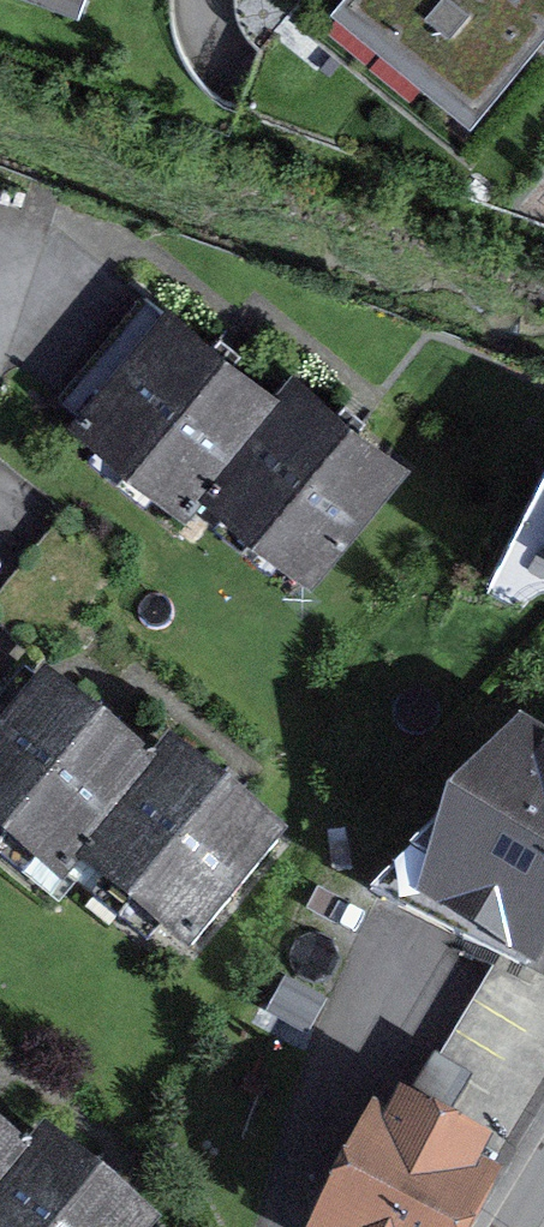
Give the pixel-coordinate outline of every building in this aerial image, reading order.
[(79,23),(87,0),(16,0),(79,23)] [(471,149),(543,59),(543,0),(286,0),(471,149)] [(206,486),(198,480),(278,383),(273,379),(169,294),(158,307),(144,295),(63,394),(75,404),(68,413),(99,438),(85,455),(146,504),(160,488),(186,510),(206,486)] [(273,379),(278,383),(198,480),(206,486),(313,574),(412,454),(293,356),(273,379)] [(488,571),(518,592),(528,582),(536,577),(543,573),(543,454),(488,571)] [(74,854),(158,750),(45,660),(37,670),(25,661),(0,692),(0,856),(19,871),(34,854),(63,877),(78,858),(74,854)] [(448,784),(445,793),(411,842),(429,854),(419,889),(528,955),(537,960),(543,948),(543,725),(522,711),(448,784)] [(173,732),(158,750),(74,854),(78,858),(63,877),(34,854),(19,871),(60,904),(76,884),(118,919),(132,901),(191,948),(290,826),(173,732)] [(519,969),(528,955),(419,889),(429,854),(411,842),(368,886),(519,969)] [(330,998),(286,974),(266,1009),(310,1033),(330,998)] [(374,1101),(308,1226),(472,1226),(504,1165),(485,1156),(498,1131),(403,1082),(389,1108),(374,1101)] [(0,1113),(0,1187),(36,1143),(29,1137),(0,1113)] [(45,1116),(29,1137),(36,1143),(0,1187),(0,1226),(156,1226),(166,1214),(45,1116)]
